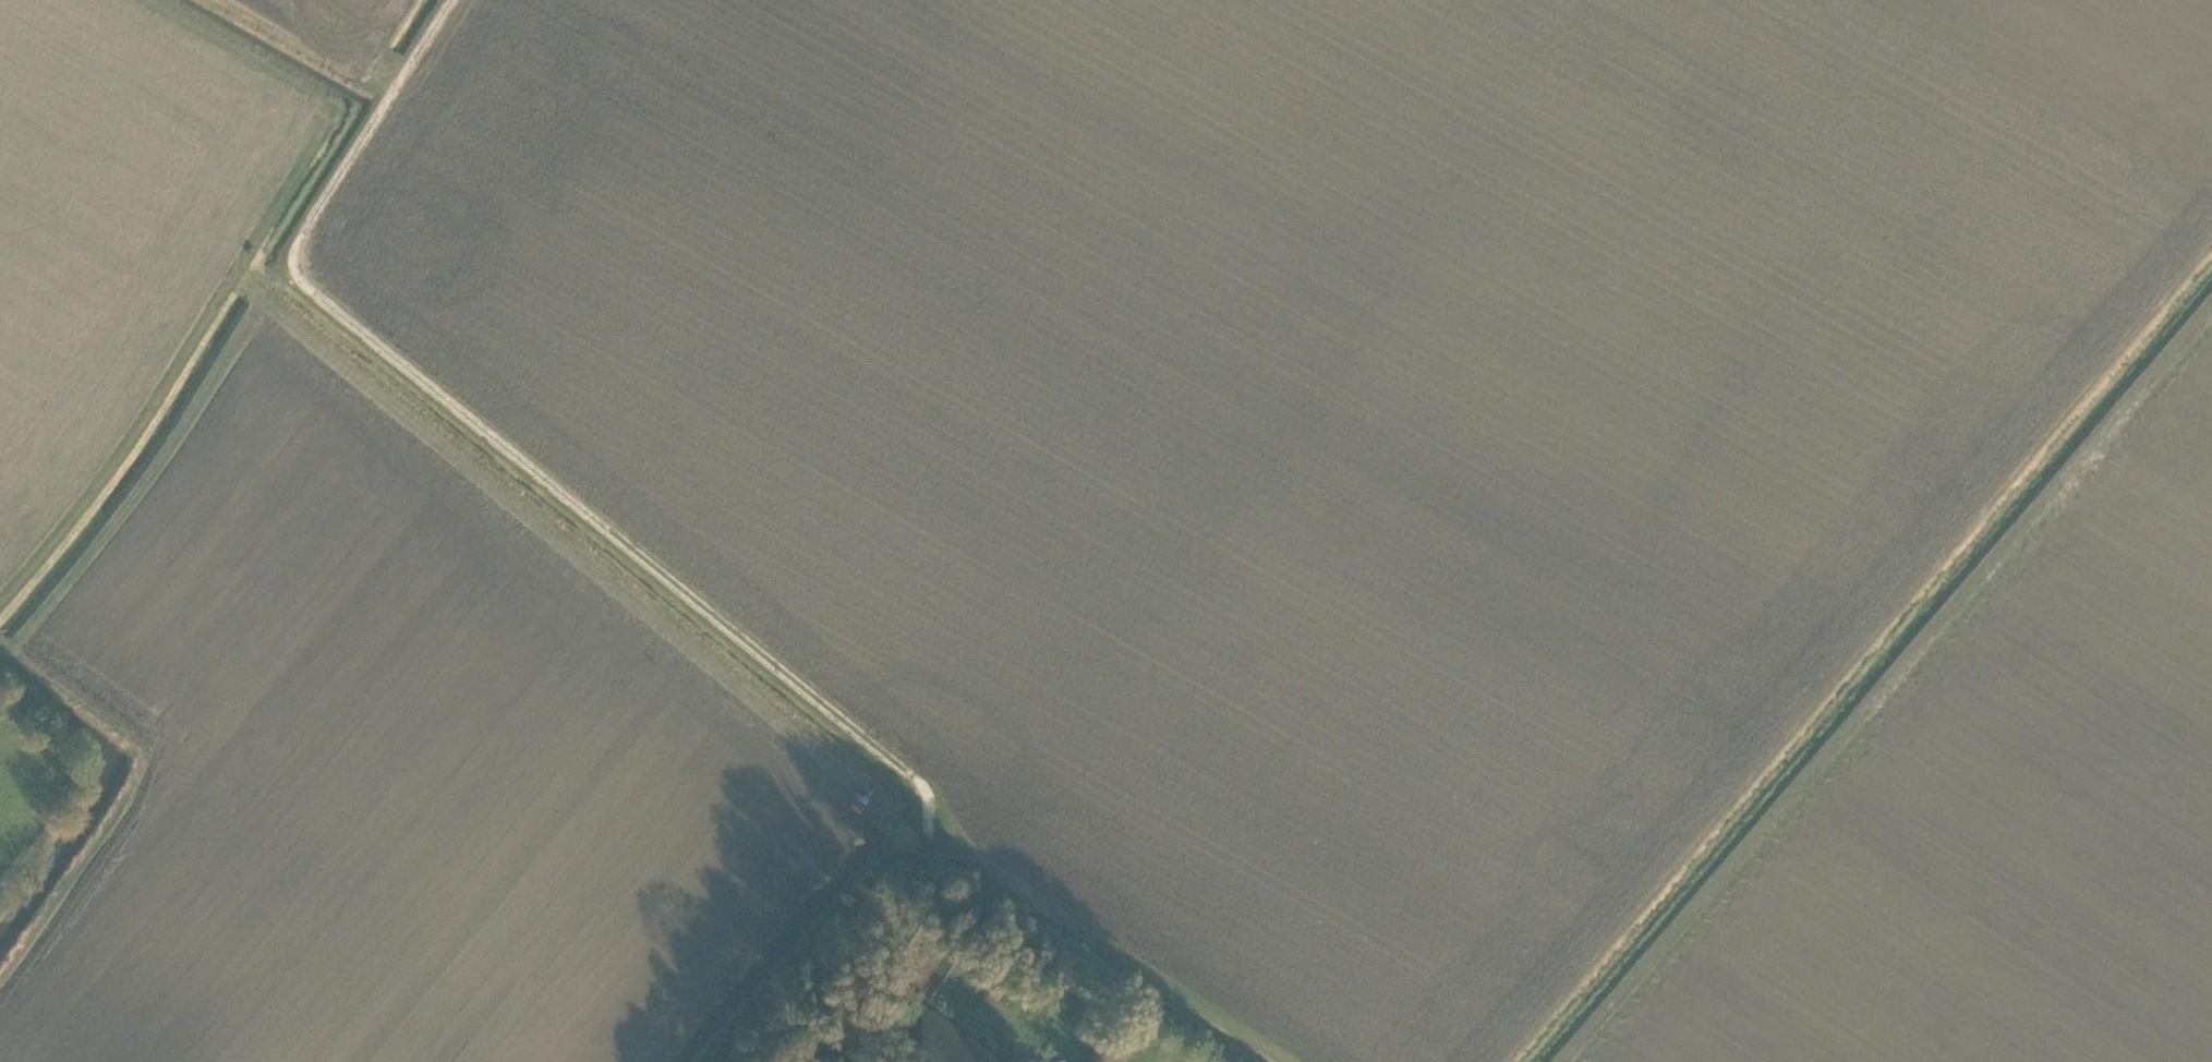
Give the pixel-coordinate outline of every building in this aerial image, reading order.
[(926,1002),(882,1061),(1011,1061),(926,1002)]
